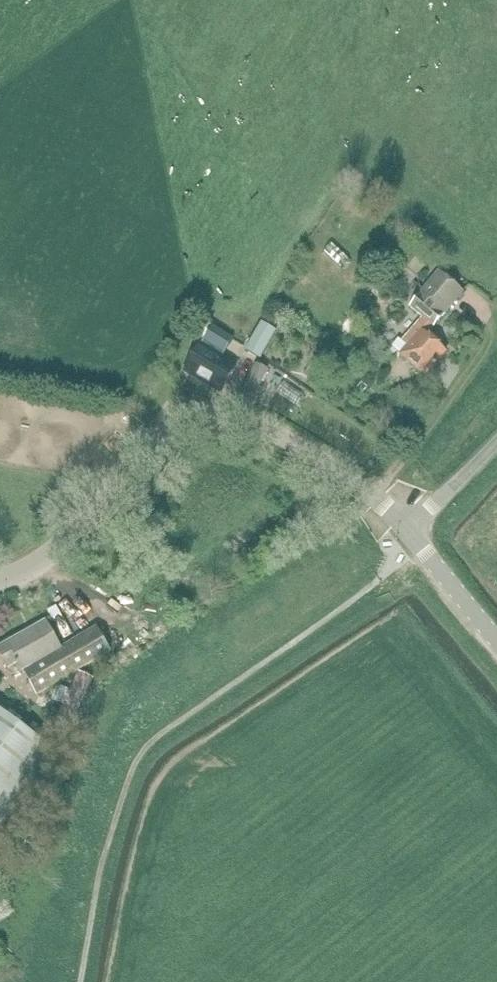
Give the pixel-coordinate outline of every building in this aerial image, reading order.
[(408,289),(430,260),(420,253),(410,266),(399,259),(388,274),(408,289)] [(410,307),(423,318),(401,341),(408,347),(401,355),(425,376),(447,352),(427,335),(434,327),(465,291),(441,271),(410,307)] [(225,353),(234,339),(213,326),(204,340),(225,353)] [(262,362),(273,344),(256,333),(245,351),(262,362)] [(221,394),(236,368),(200,347),(185,373),(221,394)] [(254,400),(268,370),(257,364),(242,395),(254,400)] [(266,393),(286,403),(292,392),(272,382),(266,393)] [(54,636),(46,623),(9,644),(0,650),(0,655),(9,670),(19,664),(36,695),(50,687),(113,652),(97,627),(60,647),(54,636)] [(62,686),(55,701),(64,705),(57,719),(73,726),(94,678),(79,672),(71,689),(62,686)] [(9,833),(2,828),(57,754),(0,712),(0,845),(9,833)]
